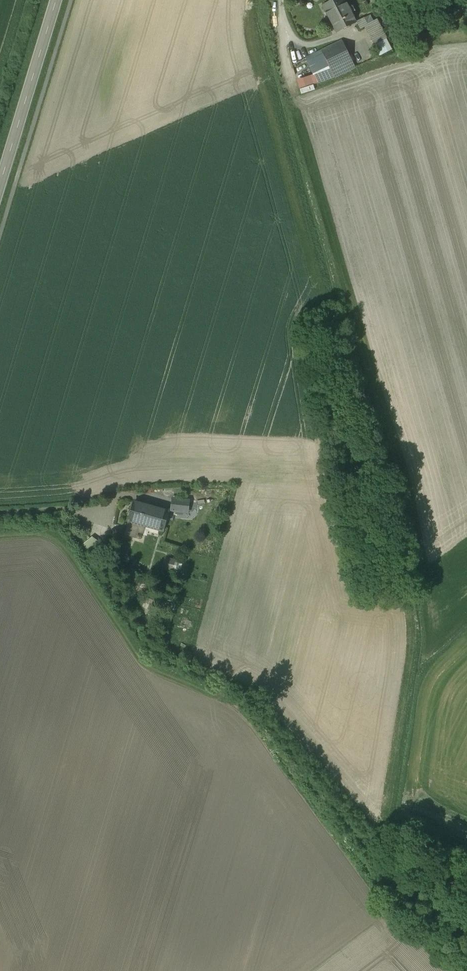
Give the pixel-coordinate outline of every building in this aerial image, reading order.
[(345,0),(334,0),(323,6),(337,32),(357,22),(345,0)] [(371,15),(358,21),(362,28),(366,27),(375,45),(386,39),(376,20),(374,21),(371,15)] [(355,67),(343,41),(322,50),(307,58),(319,82),(335,77),(355,67)] [(174,510),(193,513),(195,499),(176,496),(174,510)] [(166,510),(135,501),(129,520),(146,525),(161,529),(166,510)] [(146,525),(129,520),(125,534),(137,538),(138,532),(144,533),(146,525)] [(170,568),(179,569),(180,559),(172,558),(170,568)]
